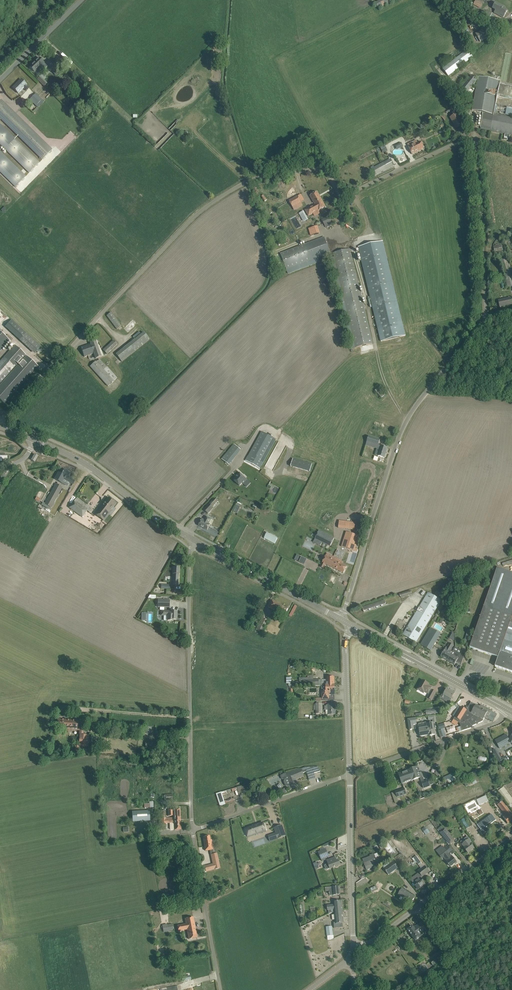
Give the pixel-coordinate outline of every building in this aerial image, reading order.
[(376,3),(379,8),(395,0),(381,0),(376,3)] [(495,3),(492,8),(496,10),(494,13),(503,18),(507,10),(503,8),(504,7),(495,3)] [(487,10),(484,15),(482,19),(490,23),(495,15),(487,10)] [(495,33),(491,25),(476,34),(480,42),(495,33)] [(472,56),(467,49),(443,69),(448,76),(472,56)] [(44,63),(39,58),(29,67),(34,72),(39,67),(43,71),(47,67),(43,63),(44,63)] [(57,68),(61,64),(56,58),(51,62),(57,68)] [(465,81),(463,84),(459,88),(469,96),(474,90),(471,87),(477,80),(471,76),(466,82),(465,81)] [(500,83),(500,81),(479,77),(472,110),(484,112),(494,114),(495,107),(500,83)] [(26,85),(25,83),(21,79),(18,82),(18,83),(13,88),(13,87),(18,93),(23,88),(26,91),(29,88),(26,85)] [(36,94),(30,99),(36,105),(41,100),(36,94)] [(1,100),(0,101),(0,118),(42,160),(52,150),(1,100)] [(494,114),(484,112),(480,129),(511,135),(511,118),(494,114)] [(450,117),(456,128),(463,124),(457,113),(450,117)] [(0,124),(0,144),(29,173),(39,163),(0,124)] [(409,147),(412,154),(424,148),(421,142),(418,143),(409,147)] [(15,187),(25,177),(0,152),(0,172),(15,187)] [(394,165),(392,161),(391,159),(376,167),(375,165),(372,167),(373,168),(371,169),(375,175),(394,165)] [(310,196),(315,205),(316,206),(318,205),(317,203),(322,200),(317,192),(310,196)] [(298,196),(289,201),(293,207),(301,202),(298,196)] [(325,207),(322,200),(317,203),(318,205),(316,206),(315,205),(305,210),(309,216),(319,210),(325,207)] [(304,222),(308,220),(303,211),(299,213),(304,222)] [(329,216),(324,218),(322,219),(325,226),(332,222),(329,216)] [(324,237),(280,253),(286,270),(330,253),(324,237)] [(383,242),(359,248),(381,341),(405,336),(383,242)] [(502,245),(498,245),(493,246),(495,253),(503,251),(502,245)] [(350,249),(334,253),(356,347),(372,343),(350,249)] [(505,259),(500,260),(508,287),(511,286),(511,271),(508,258),(505,259)] [(511,298),(499,300),(500,306),(511,304),(511,298)] [(121,326),(114,316),(111,312),(107,316),(117,329),(121,326)] [(34,353),(41,346),(12,319),(5,326),(34,353)] [(10,341),(0,331),(0,352),(10,341)] [(122,362),(149,339),(144,332),(116,354),(122,362)] [(107,354),(117,344),(114,340),(103,350),(107,354)] [(81,347),(84,357),(94,353),(96,358),(101,356),(96,341),(90,343),(90,344),(81,347)] [(0,361),(0,383),(26,355),(15,345),(0,361)] [(27,356),(0,385),(0,399),(4,403),(38,366),(27,356)] [(107,367),(99,359),(96,362),(95,362),(90,366),(108,386),(117,378),(107,367)] [(246,459),(246,461),(260,468),(276,439),(262,432),(246,459)] [(378,445),(380,440),(368,436),(367,442),(378,445)] [(234,443),(222,459),(230,465),(242,449),(234,443)] [(378,456),(384,458),(387,448),(379,445),(378,450),(380,451),(378,456)] [(310,472),(312,463),(293,458),(291,467),(310,472)] [(59,473),(55,479),(68,486),(72,478),(69,477),(71,474),(64,470),(62,475),(59,473)] [(236,478),(234,480),(240,486),(242,483),(243,484),(247,487),(250,483),(247,480),(239,472),(235,477),(236,478)] [(271,480),(265,476),(261,474),(257,481),(267,487),(271,480)] [(51,508),(62,487),(56,484),(45,505),(51,508)] [(92,509),(77,497),(69,508),(82,517),(87,511),(89,512),(92,509)] [(109,497),(106,501),(95,514),(103,520),(111,510),(110,510),(115,503),(109,497)] [(218,501),(215,498),(204,510),(208,514),(214,508),(212,507),(218,501)] [(209,524),(211,519),(207,517),(205,520),(202,519),(199,525),(207,530),(210,524),(209,524)] [(354,530),(355,523),(347,522),(346,529),(354,530)] [(315,538),(330,546),(334,537),(319,530),(315,538)] [(359,536),(354,534),(346,532),(342,546),(354,550),(355,548),(359,536)] [(267,533),(264,538),(275,544),(278,538),(267,533)] [(326,564),(335,569),(338,562),(340,560),(327,553),(320,567),(323,568),(326,564)] [(338,562),(335,569),(343,573),(346,566),(338,562)] [(470,647),(498,657),(495,666),(511,672),(511,573),(497,568),(471,646),(470,647)] [(444,585),(437,597),(441,600),(443,602),(453,585),(450,583),(447,588),(445,586),(444,585)] [(405,630),(403,635),(416,642),(418,638),(441,600),(437,597),(428,592),(405,630)] [(362,607),(364,612),(366,611),(366,610),(389,602),(389,604),(399,600),(399,599),(400,599),(398,595),(362,607)] [(288,609),(272,600),(268,606),(284,615),(288,609)] [(164,612),(161,612),(161,615),(167,615),(167,620),(176,620),(177,611),(169,611),(164,611),(164,612)] [(263,617),(256,630),(260,632),(262,633),(268,620),(263,617)] [(430,628),(420,645),(431,651),(441,634),(430,628)] [(467,632),(463,644),(468,645),(473,631),(468,629),(467,632)] [(440,657),(447,661),(452,651),(451,651),(454,646),(449,643),(447,647),(446,647),(440,657)] [(452,651),(447,661),(454,665),(457,661),(461,664),(465,654),(462,652),(462,651),(455,647),(452,651)] [(299,682),(291,682),(291,687),(300,687),(322,687),(322,685),(334,685),(334,677),(327,677),(327,680),(319,680),(308,680),(308,678),(299,678),(299,682)] [(427,683),(422,680),(417,689),(424,693),(428,694),(432,687),(426,684),(427,683)] [(335,695),(334,685),(322,685),(322,687),(322,698),(322,699),(329,699),(329,695),(335,695)] [(443,691),(441,696),(440,697),(444,698),(445,696),(451,699),(455,693),(447,689),(445,692),(443,691)] [(432,690),(427,698),(431,700),(436,692),(432,690)] [(461,707),(454,720),(460,723),(461,726),(462,731),(473,728),(472,726),(482,721),(488,712),(483,709),(484,706),(481,705),(480,706),(476,704),(476,705),(471,702),(467,710),(461,707)] [(335,705),(326,705),(326,706),(325,706),(325,710),(326,710),(326,714),(335,714),(335,705)] [(416,718),(408,719),(409,730),(414,729),(413,724),(417,724),(416,718)] [(80,721),(75,721),(58,720),(57,729),(79,730),(80,721)] [(420,724),(419,724),(419,729),(420,731),(421,736),(429,735),(429,736),(435,735),(434,730),(433,723),(427,724),(427,723),(424,723),(420,724)] [(89,736),(83,735),(84,730),(80,730),(79,735),(80,735),(79,746),(88,747),(89,736)] [(509,740),(507,738),(506,735),(495,741),(497,744),(499,747),(500,747),(502,746),(509,742),(511,744),(511,734),(509,740)] [(293,772),(295,779),(304,776),(302,773),(306,772),(308,775),(320,771),(319,767),(306,767),(301,769),(293,772)] [(411,769),(414,779),(420,777),(424,788),(430,786),(430,785),(433,784),(433,783),(432,780),(431,780),(428,781),(428,780),(424,781),(423,777),(423,776),(422,772),(421,772),(419,773),(418,771),(419,771),(419,770),(419,768),(418,768),(417,768),(417,767),(411,769)] [(414,779),(411,769),(410,769),(411,770),(399,774),(402,784),(414,779),(414,780),(414,779)] [(295,779),(293,772),(286,775),(288,777),(284,779),(285,779),(284,781),(284,782),(285,785),(287,786),(289,786),(291,785),(292,788),(298,786),(296,780),(295,779)] [(244,785),(217,793),(220,806),(235,801),(234,798),(225,801),(223,795),(236,791),(236,794),(246,791),(244,785)] [(504,787),(498,791),(509,806),(511,803),(511,798),(504,787)] [(395,791),(391,793),(395,803),(399,802),(397,797),(406,794),(404,788),(395,791)] [(479,806),(488,801),(486,796),(476,800),(479,806)] [(502,801),(501,802),(500,800),(497,803),(498,804),(497,805),(505,815),(503,817),(508,823),(511,820),(511,814),(502,801)] [(167,818),(166,818),(169,819),(170,819),(173,819),(174,819),(180,819),(180,810),(168,810),(168,816),(174,816),(174,818),(167,818)] [(149,811),(132,812),(133,822),(150,821),(149,811)] [(482,831),(496,820),(492,814),(477,825),(482,831)] [(170,819),(169,819),(169,820),(169,823),(170,829),(171,830),(175,830),(181,830),(180,819),(174,819),(173,819),(170,819)] [(248,836),(247,834),(253,832),(254,835),(266,831),(263,823),(256,825),(256,824),(245,828),(248,836)] [(282,825),(274,828),(276,833),(278,838),(278,839),(286,836),(282,825)] [(451,835),(445,828),(444,829),(442,826),(439,828),(441,831),(440,832),(446,839),(451,835)] [(212,840),(210,840),(210,836),(203,837),(205,851),(213,849),(212,840)] [(385,839),(381,842),(387,851),(388,850),(392,856),(396,853),(385,839)] [(471,842),(469,839),(462,844),(465,847),(464,848),(468,853),(474,848),(470,843),(471,842)] [(387,851),(381,842),(380,842),(382,844),(379,846),(383,853),(387,851)] [(445,849),(439,853),(443,858),(444,857),(447,862),(451,866),(456,862),(453,857),(451,855),(451,856),(449,853),(453,850),(449,845),(445,848),(445,849)] [(326,849),(318,853),(321,860),(329,857),(326,849)] [(370,855),(370,857),(363,859),(367,870),(375,867),(374,863),(374,862),(374,863),(373,860),(375,859),(376,858),(374,854),(373,854),(370,855)] [(412,858),(415,863),(417,862),(420,867),(423,865),(417,855),(412,858)] [(328,864),(325,865),(325,866),(326,869),(327,870),(340,865),(338,860),(336,861),(335,858),(327,860),(328,864)] [(388,875),(398,868),(392,859),(387,863),(389,864),(383,868),(388,875)] [(425,866),(418,871),(419,872),(422,876),(429,871),(425,866)] [(422,880),(421,877),(420,877),(413,883),(418,889),(425,884),(422,880)] [(340,886),(325,888),(325,891),(329,891),(330,895),(333,895),(333,896),(340,895),(340,886)] [(415,897),(402,888),(398,895),(411,903),(415,897)] [(335,911),(342,910),(341,901),(334,902),(334,905),(327,905),(328,910),(329,910),(329,914),(335,911)] [(344,923),(342,910),(335,911),(335,915),(332,915),(333,920),(336,919),(336,922),(334,923),(334,928),(343,927),(343,923),(344,923)] [(193,917),(188,918),(185,919),(186,925),(179,926),(180,931),(187,929),(189,939),(197,938),(193,917)] [(413,926),(408,929),(416,940),(421,937),(420,937),(419,934),(423,932),(426,929),(424,926),(421,923),(416,927),(415,926),(414,927),(413,926)] [(439,955),(430,962),(433,966),(443,960),(439,955)]
